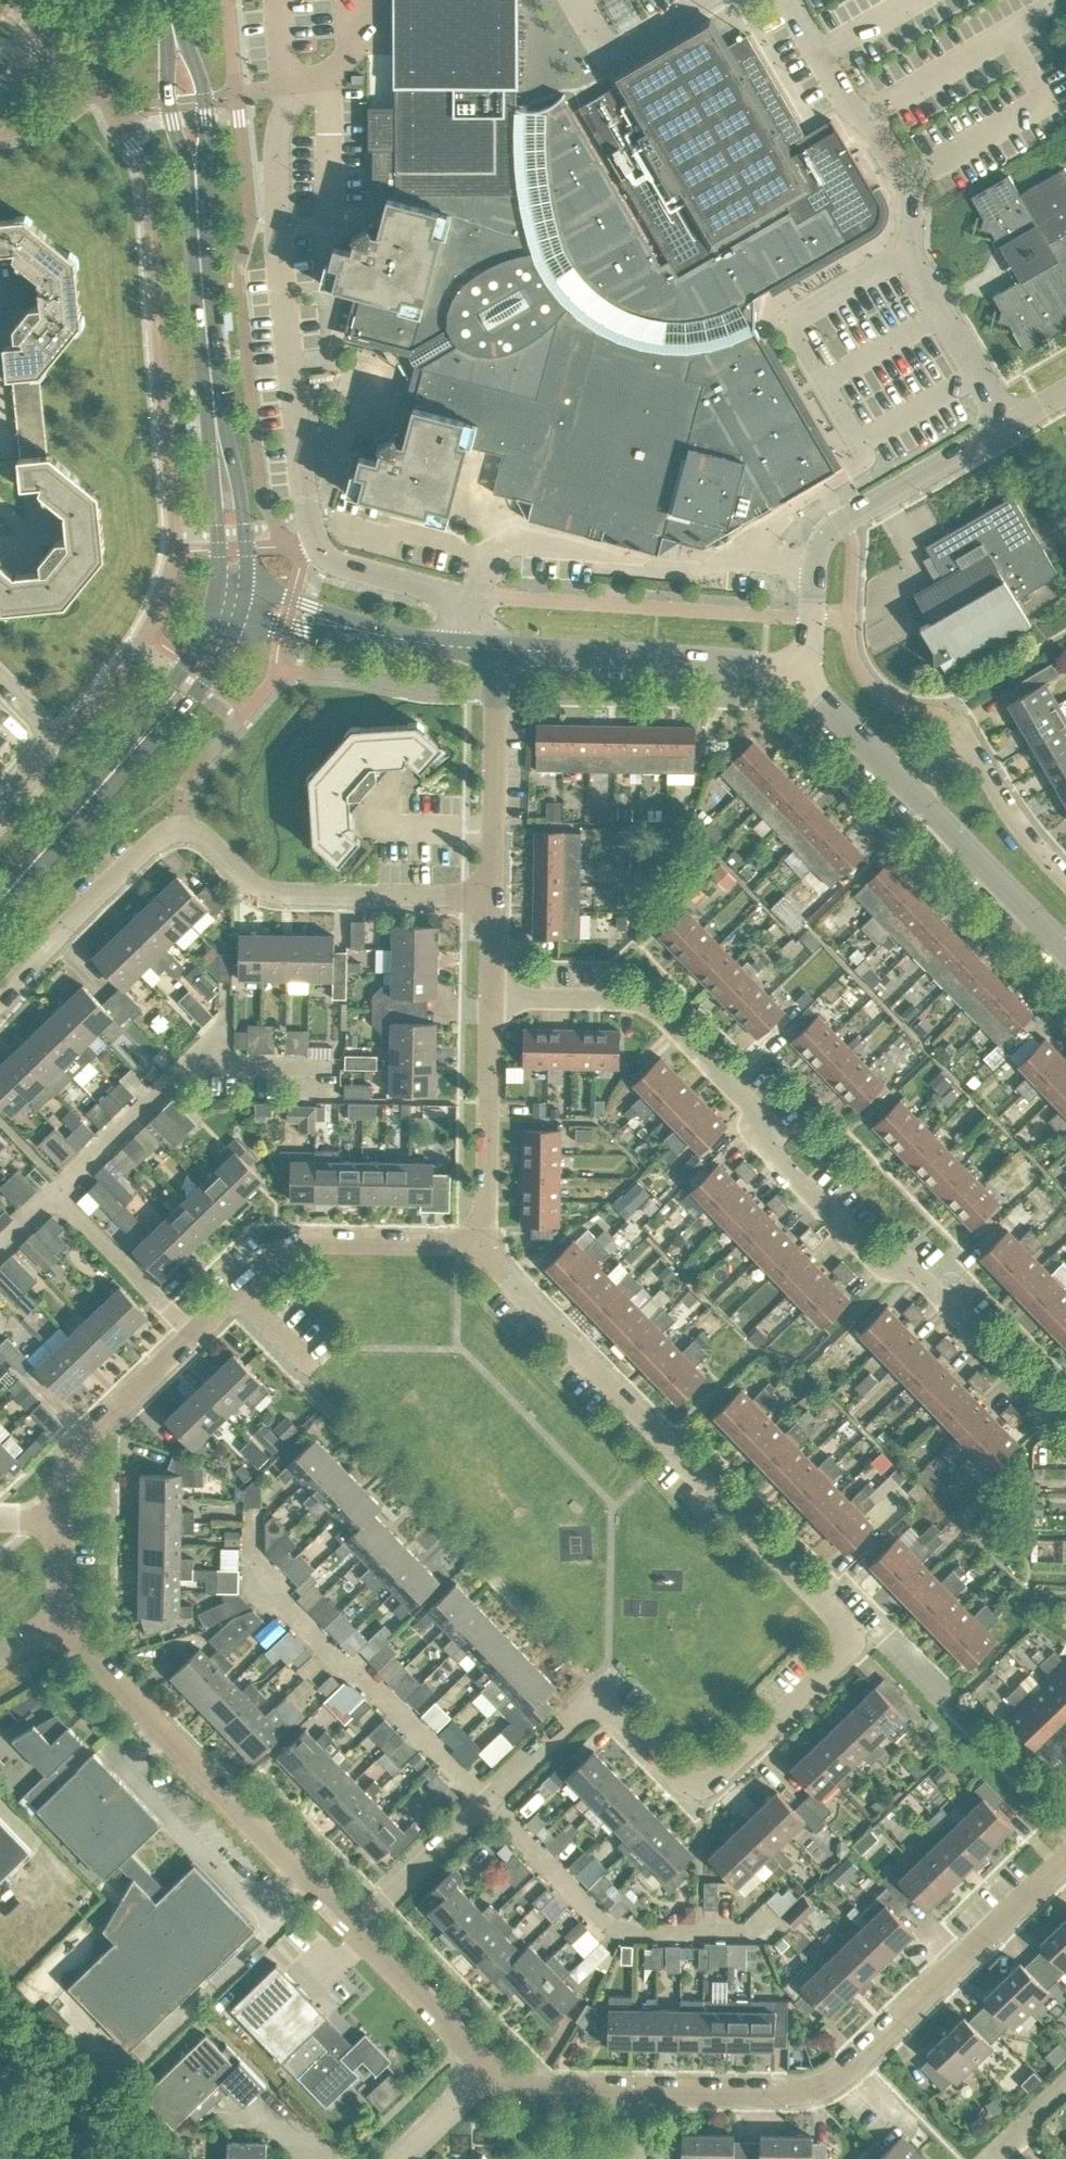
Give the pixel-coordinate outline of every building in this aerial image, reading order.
[(420,366),(422,369),(412,407),(413,408),(406,434),(402,433),(399,432),(377,445),(380,450),(377,459),(360,455),(349,494),(447,520),(463,461),(467,445),(502,454),(492,492),(530,502),(525,519),(659,554),(663,537),(702,548),(754,518),(759,515),(751,501),(767,492),(775,505),(783,500),(810,485),(835,470),(830,461),(782,379),(771,359),(755,332),(757,331),(755,327),(755,325),(755,313),(755,301),(755,298),(757,297),(756,295),(760,293),(769,287),(775,284),(799,270),(825,255),(848,242),(871,228),(873,227),(875,226),(876,224),(878,221),(879,219),(880,217),(881,215),(881,212),(881,210),(881,208),(881,205),(880,203),(879,201),(875,195),(831,119),(804,135),(746,35),(726,46),(710,18),(610,77),(616,86),(579,108),(646,223),(668,260),(660,265),(656,258),(642,233),(596,154),(580,128),(571,112),(562,96),(560,97),(558,99),(556,101),(554,103),(549,105),(546,107),(543,108),(542,108),(530,108),(520,108),(519,108),(517,107),(516,107),(516,66),(515,11),(515,0),(394,0),(394,54),(395,106),(395,148),(372,148),(373,195),(385,199),(385,201),(386,201),(399,205),(395,217),(394,223),(381,220),(380,225),(373,223),(351,236),(354,241),(351,251),(334,246),(324,285),(360,295),(357,307),(350,334),(383,342),(390,344),(411,350),(416,359),(420,366)] [(604,3),(619,30),(640,18),(630,0),(610,0),(604,3)] [(369,148),(372,148),(395,148),(395,106),(369,106),(369,148)] [(1009,324),(1025,352),(1065,328),(1065,171),(1064,168),(1019,194),(1008,175),(971,197),(983,218),(980,229),(989,229),(999,246),(1036,225),(1056,259),(1019,281),(993,296),(1001,311),(998,321),(1009,324)] [(386,201),(381,220),(394,223),(395,217),(399,205),(386,201)] [(12,377),(39,374),(40,374),(76,330),(78,332),(84,324),(83,314),(81,314),(76,268),(79,267),(78,257),(70,251),(68,253),(32,223),(34,221),(26,215),(16,216),(16,218),(0,220),(0,253),(6,252),(38,279),(41,305),(31,306),(28,309),(19,310),(15,315),(16,324),(14,327),(15,339),(21,338),(24,343),(4,345),(7,377),(12,377)] [(1036,225),(999,246),(1019,281),(1056,259),(1036,225)] [(835,361),(824,342),(815,348),(825,366),(835,361)] [(331,372),(310,374),(311,382),(332,380),(331,372)] [(12,377),(12,384),(40,380),(39,374),(12,377)] [(12,384),(13,390),(40,387),(40,380),(12,384)] [(13,390),(14,403),(42,401),(40,387),(13,390)] [(14,403),(16,417),(43,414),(42,401),(14,403)] [(16,417),(17,430),(45,428),(43,414),(16,417)] [(17,430),(19,444),(46,441),(45,428),(17,430)] [(19,444),(20,457),(47,454),(46,441),(19,444)] [(20,457),(18,457),(21,487),(32,485),(64,512),(67,539),(57,540),(54,543),(45,544),(41,548),(42,557),(40,560),(41,571),(14,573),(0,562),(0,611),(2,613),(11,612),(11,610),(57,605),(58,607),(66,606),(72,599),(70,598),(105,556),(99,494),(50,454),(47,454),(20,457)] [(775,505),(767,492),(751,501),(759,515),(775,505)] [(919,627),(933,650),(933,664),(935,664),(935,663),(939,661),(947,674),(1030,625),(1015,601),(1057,575),(1008,498),(925,546),(932,559),(929,561),(940,579),(913,594),(929,621),(919,627)] [(1008,704),(1020,725),(1057,703),(1045,682),(1051,679),(1044,667),(1020,681),(1027,692),(1008,704)] [(1032,745),(1065,725),(1065,699),(1057,703),(1020,725),(1032,745)] [(375,778),(381,771),(381,765),(396,764),(396,757),(406,757),(421,770),(442,745),(424,729),(425,728),(418,721),(408,722),(408,724),(352,728),(309,777),(313,833),(311,833),(312,842),(319,849),(320,847),(339,864),(360,839),(345,826),(344,816),(351,816),(350,800),(357,800),(362,793),(372,792),(375,788),(375,778)] [(536,770),(563,770),(564,724),(537,724),(536,770)] [(563,770),(589,771),(590,725),(564,724),(563,770)] [(589,771),(615,771),(616,725),(590,725),(589,771)] [(615,771),(641,772),(642,726),(616,725),(615,771)] [(1044,765),(1065,752),(1065,725),(1032,745),(1044,765)] [(641,772),(667,772),(668,726),(642,726),(641,772)] [(668,726),(667,772),(694,773),(695,727),(668,726)] [(8,736),(0,729),(0,746),(8,736)] [(720,773),(739,792),(772,760),(753,741),(720,773)] [(1056,785),(1065,779),(1065,752),(1044,765),(1056,785)] [(739,792),(757,811),(790,779),(772,760),(739,792)] [(757,811),(775,830),(808,798),(790,779),(757,811)] [(1065,803),(1065,779),(1056,785),(1065,803)] [(775,830),(793,849),(826,817),(808,798),(775,830)] [(547,820),(561,820),(561,802),(547,802),(547,820)] [(618,820),(632,820),(632,808),(618,808),(618,820)] [(598,820),(613,821),(614,810),(598,809),(598,820)] [(648,810),(648,820),(662,820),(662,809),(648,810)] [(712,819),(703,810),(696,817),(705,826),(712,819)] [(793,849),(811,867),(844,835),(826,817),(793,849)] [(698,835),(708,845),(717,835),(707,826),(698,835)] [(535,831),(534,861),(580,861),(581,832),(535,831)] [(844,835),(811,867),(830,887),(863,855),(844,835)] [(726,857),(736,868),(744,860),(735,849),(726,857)] [(534,861),(534,884),(580,885),(580,861),(534,861)] [(630,875),(630,862),(621,862),(621,875),(630,875)] [(854,895),(872,914),(905,882),(887,863),(854,895)] [(736,880),(720,864),(710,873),(726,890),(736,880)] [(739,871),(748,880),(755,873),(746,864),(739,871)] [(177,875),(160,892),(191,924),(208,907),(215,914),(224,905),(206,885),(196,894),(177,875)] [(705,893),(694,882),(685,891),(695,902),(705,893)] [(872,914),(890,933),(924,901),(905,882),(872,914)] [(534,884),(534,908),(580,908),(580,885),(534,884)] [(160,892),(143,908),(174,940),(191,924),(160,892)] [(619,903),(632,903),(632,895),(619,895),(619,903)] [(671,895),(665,901),(671,907),(677,901),(671,895)] [(890,933),(909,951),(942,919),(924,901),(890,933)] [(143,908),(126,924),(176,976),(185,967),(166,948),(174,940),(143,908)] [(580,908),(534,908),(533,937),(579,938),(580,908)] [(658,936),(675,953),(702,926),(686,909),(658,936)] [(798,909),(785,922),(795,932),(808,919),(798,909)] [(854,919),(860,925),(869,916),(863,910),(854,919)] [(616,930),(629,931),(629,916),(617,916),(616,930)] [(829,916),(820,925),(830,935),(839,927),(829,916)] [(909,951),(927,970),(960,938),(942,919),(909,951)] [(351,948),(364,948),(365,921),(351,920),(351,948)] [(126,924),(109,941),(140,973),(149,964),(158,974),(166,966),(176,976),(126,924)] [(393,924),(392,948),(437,949),(438,925),(393,924)] [(675,953),(691,970),(719,943),(702,926),(675,953)] [(238,979),(262,979),(263,934),(239,933),(238,979)] [(262,979),(286,979),(287,934),(263,934),(262,979)] [(286,979),(309,979),(310,935),(287,934),(286,979)] [(310,935),(309,979),(333,980),(333,998),(346,998),(347,962),(334,962),(334,935),(310,935)] [(821,943),(814,936),(806,944),(813,951),(821,943)] [(927,970),(945,989),(978,957),(960,938),(927,970)] [(120,986),(111,995),(130,1015),(133,1018),(142,1009),(123,989),(140,973),(109,941),(92,957),(120,986)] [(691,970),(707,987),(735,960),(719,943),(691,970)] [(392,948),(392,972),(437,972),(437,949),(392,948)] [(865,956),(857,948),(849,956),(857,964),(865,956)] [(218,980),(232,981),(232,953),(219,953),(217,952),(205,964),(218,978),(218,980)] [(759,957),(751,964),(758,970),(765,964),(759,957)] [(945,989),(963,1008),(996,976),(978,957),(945,989)] [(707,987),(724,1004),(751,977),(735,960),(707,987)] [(347,971),(360,971),(360,962),(347,962),(347,971)] [(881,978),(870,967),(861,975),(872,987),(881,978)] [(373,994),(373,1009),(409,1009),(409,996),(436,997),(437,972),(392,972),(392,984),(383,984),(373,994)] [(216,986),(204,973),(193,983),(209,999),(217,992),(214,989),(216,986)] [(893,982),(887,975),(881,981),(887,987),(893,982)] [(963,1008),(981,1026),(1014,994),(996,976),(963,1008)] [(724,1004),(740,1020),(768,994),(751,977),(724,1004)] [(83,985),(65,1001),(97,1034),(114,1017),(120,1024),(130,1015),(111,995),(102,1004),(83,985)] [(178,1001),(202,1026),(213,1015),(189,990),(178,1001)] [(768,994),(740,1020),(757,1038),(784,1011),(768,994)] [(1003,1043),(1013,1052),(1031,1034),(1022,1024),(1033,1014),(1014,994),(981,1026),(998,1044),(1000,1046),(1003,1043)] [(804,1008),(810,1003),(805,997),(799,1003),(804,1008)] [(65,1001),(49,1018),(90,1060),(98,1053),(88,1042),(97,1034),(65,1001)] [(908,1021),(919,1010),(912,1003),(901,1014),(908,1021)] [(391,1033),(391,1046),(436,1047),(436,1022),(409,1022),(409,1009),(373,1009),(372,1023),(382,1033),(391,1033)] [(790,1041),(809,1060),(836,1034),(818,1015),(790,1041)] [(49,1018),(32,1034),(73,1077),(90,1060),(49,1018)] [(931,1029),(921,1020),(914,1026),(923,1036),(931,1029)] [(248,1052),(261,1052),(261,1025),(248,1024),(248,1052)] [(261,1025),(261,1052),(274,1052),(275,1025),(261,1025)] [(523,1066),(547,1067),(548,1029),(524,1028),(523,1066)] [(547,1067),(571,1067),(572,1029),(548,1029),(547,1067)] [(571,1067),(594,1068),(595,1029),(572,1029),(571,1067)] [(595,1029),(594,1068),(619,1068),(619,1030),(595,1029)] [(32,1034),(15,1050),(55,1092),(71,1076),(72,1077),(73,1077),(32,1034)] [(357,1045),(357,1034),(348,1034),(348,1045),(357,1045)] [(809,1060),(824,1076),(851,1049),(847,1045),(836,1034),(809,1060)] [(1015,1087),(1022,1094),(1062,1055),(1045,1038),(1040,1043),(1031,1034),(1013,1052),(1009,1056),(1018,1064),(1028,1075),(1015,1087)] [(851,1049),(860,1040),(856,1036),(847,1045),(851,1049)] [(285,1052),(293,1053),(294,1039),(285,1039),(285,1052)] [(856,1054),(865,1045),(860,1040),(851,1049),(856,1054)] [(956,1049),(950,1042),(944,1048),(951,1055),(956,1049)] [(994,1069),(1008,1055),(1000,1046),(998,1044),(983,1058),(994,1069)] [(391,1046),(390,1069),(435,1070),(436,1047),(391,1046)] [(824,1076),(840,1093),(867,1066),(856,1054),(851,1049),(824,1076)] [(0,1065),(0,1069),(29,1099),(38,1109),(55,1092),(15,1050),(0,1065)] [(345,1055),(345,1068),(376,1069),(377,1056),(345,1055)] [(1051,1099),(1065,1084),(1065,1059),(1062,1055),(1022,1094),(1029,1101),(1042,1089),(1051,1099)] [(631,1105),(638,1113),(678,1074),(661,1057),(633,1083),(643,1093),(631,1105)] [(867,1066),(840,1093),(857,1110),(884,1083),(867,1066)] [(0,1069),(0,1103),(12,1116),(29,1099),(0,1069)] [(435,1070),(390,1069),(390,1093),(435,1094),(435,1070)] [(657,1108),(666,1117),(694,1091),(678,1074),(638,1113),(645,1120),(657,1108)] [(973,1089),(981,1081),(974,1074),(967,1082),(973,1089)] [(121,1080),(115,1086),(128,1100),(134,1095),(121,1080)] [(344,1097),(372,1098),(372,1084),(345,1084),(344,1097)] [(1055,1128),(1065,1117),(1065,1084),(1051,1099),(1060,1108),(1048,1120),(1055,1128)] [(115,1086),(98,1102),(112,1116),(128,1100),(115,1086)] [(663,1139),(670,1146),(710,1108),(694,1091),(666,1117),(676,1127),(663,1139)] [(173,1099),(162,1109),(186,1134),(197,1123),(173,1099)] [(604,1110),(604,1100),(595,1100),(595,1117),(601,1117),(604,1110)] [(872,1126),(889,1144),(917,1117),(900,1100),(872,1126)] [(112,1116),(98,1102),(98,1103),(87,1113),(101,1127),(112,1116)] [(273,1116),(273,1102),(255,1102),(255,1116),(273,1116)] [(355,1116),(363,1116),(363,1103),(355,1103),(355,1116)] [(363,1103),(363,1116),(371,1116),(372,1103),(363,1103)] [(401,1117),(410,1117),(410,1104),(402,1103),(401,1105),(401,1110),(401,1117)] [(545,1115),(545,1103),(534,1103),(534,1115),(545,1115)] [(410,1104),(410,1117),(418,1117),(419,1104),(410,1104)] [(638,1113),(631,1105),(623,1113),(630,1119),(638,1113)] [(325,1120),(325,1107),(316,1106),(316,1120),(325,1120)] [(304,1109),(278,1108),(278,1124),(291,1124),(291,1132),(304,1133),(304,1109)] [(710,1108),(670,1146),(677,1154),(690,1142),(699,1152),(727,1125),(710,1108)] [(186,1134),(162,1109),(151,1120),(175,1145),(186,1134)] [(559,1118),(560,1109),(550,1109),(549,1117),(559,1118)] [(889,1144),(905,1160),(933,1134),(917,1117),(889,1144)] [(1055,1128),(1062,1135),(1065,1131),(1065,1117),(1055,1128)] [(95,1133),(85,1123),(83,1121),(69,1134),(81,1146),(95,1133)] [(66,1137),(56,1127),(38,1143),(60,1166),(78,1150),(66,1137)] [(522,1129),(522,1153),(560,1154),(560,1129),(522,1129)] [(576,1141),(592,1141),(593,1129),(576,1129),(576,1141)] [(905,1160),(922,1177),(949,1151),(933,1134),(905,1160)] [(134,1136),(128,1142),(144,1159),(150,1153),(143,1145),(134,1136)] [(218,1167),(245,1195),(263,1179),(249,1164),(255,1158),(236,1138),(212,1161),(218,1167)] [(144,1159),(128,1142),(122,1147),(131,1157),(138,1164),(144,1159)] [(315,1199),(338,1200),(339,1161),(338,1161),(339,1150),(315,1149),(315,1152),(315,1199)] [(290,1199),(315,1199),(315,1152),(280,1151),(280,1177),(291,1177),(290,1199)] [(922,1177),(938,1194),(965,1168),(949,1151),(922,1177)] [(522,1153),(522,1176),(560,1177),(560,1154),(522,1153)] [(676,1172),(686,1183),(705,1165),(694,1154),(676,1172)] [(744,1159),(734,1168),(740,1175),(751,1166),(744,1159)] [(338,1200),(361,1200),(362,1161),(339,1161),(338,1200)] [(361,1200),(385,1201),(385,1161),(362,1161),(361,1200)] [(385,1201),(408,1201),(409,1162),(385,1161),(385,1201)] [(409,1162),(408,1201),(420,1201),(420,1210),(449,1211),(450,1173),(433,1173),(433,1162),(409,1162)] [(691,1190),(707,1207),(735,1181),(718,1163),(691,1190)] [(94,1174),(124,1206),(134,1197),(104,1165),(94,1174)] [(751,1166),(740,1175),(747,1182),(757,1173),(751,1166)] [(201,1184),(228,1212),(234,1218),(251,1202),(245,1195),(218,1167),(201,1184)] [(938,1194),(954,1211),(982,1184),(965,1168),(938,1194)] [(18,1169),(9,1178),(28,1198),(37,1189),(18,1169)] [(522,1176),(521,1200),(559,1201),(560,1177),(522,1176)] [(9,1178),(0,1187),(0,1188),(18,1207),(28,1198),(9,1178)] [(87,1190),(113,1217),(123,1207),(98,1180),(87,1190)] [(635,1208),(650,1194),(637,1181),(623,1195),(635,1208)] [(707,1207),(724,1224),(751,1198),(735,1181),(707,1207)] [(201,1184),(184,1200),(212,1228),(228,1212),(201,1184)] [(982,1184),(954,1211),(971,1228),(999,1202),(982,1184)] [(776,1192),(766,1202),(773,1209),(783,1199),(776,1192)] [(724,1224),(740,1241),(768,1214),(751,1198),(724,1224)] [(783,1199),(773,1209),(780,1216),(790,1206),(783,1199)] [(184,1200),(168,1216),(195,1244),(212,1228),(184,1200)] [(559,1201),(521,1200),(521,1224),(531,1224),(531,1238),(553,1239),(553,1225),(559,1225),(559,1201)] [(12,1218),(4,1210),(0,1214),(0,1230),(12,1218)] [(740,1241),(756,1258),(784,1231),(768,1214),(740,1241)] [(52,1215),(35,1231),(56,1253),(66,1244),(55,1233),(63,1226),(52,1215)] [(168,1216),(151,1233),(178,1261),(195,1244),(168,1216)] [(799,1236),(806,1243),(816,1233),(809,1226),(799,1236)] [(574,1240),(573,1240),(546,1266),(563,1284),(603,1245),(587,1228),(574,1240)] [(980,1256),(997,1274),(1037,1235),(1030,1228),(1017,1240),(1007,1230),(980,1256)] [(756,1258),(773,1275),(800,1248),(784,1231),(756,1258)] [(21,1245),(44,1269),(57,1257),(34,1233),(21,1245)] [(178,1261),(151,1233),(133,1249),(161,1277),(178,1261)] [(816,1233),(806,1243),(812,1250),(822,1240),(816,1233)] [(997,1274),(1013,1291),(1041,1264),(1031,1254),(1044,1242),(1037,1235),(997,1274)] [(611,1237),(603,1245),(603,1246),(610,1252),(618,1244),(611,1237)] [(563,1284),(579,1301),(607,1274),(597,1264),(610,1252),(603,1246),(603,1245),(563,1284)] [(773,1275),(789,1292),(816,1265),(800,1248),(773,1275)] [(12,1254),(1,1264),(27,1290),(37,1280),(12,1254)] [(831,1270),(838,1277),(848,1267),(841,1260),(831,1270)] [(1029,1307),(1065,1272),(1065,1265),(1062,1262),(1050,1274),(1041,1264),(1013,1291),(1029,1307)] [(1,1264),(0,1265),(0,1287),(15,1302),(27,1290),(1,1264)] [(666,1283),(676,1273),(668,1265),(658,1275),(666,1283)] [(789,1292),(805,1308),(833,1282),(816,1265),(789,1292)] [(838,1277),(845,1284),(855,1274),(848,1267),(838,1277)] [(579,1301),(595,1317),(635,1279),(628,1271),(616,1284),(607,1274),(579,1301)] [(1046,1324),(1065,1305),(1065,1290),(1064,1288),(1065,1286),(1065,1272),(1029,1307),(1046,1324)] [(595,1317),(612,1334),(639,1308),(630,1298),(642,1286),(635,1279),(595,1317)] [(833,1282),(805,1308),(822,1326),(849,1299),(833,1282)] [(120,1286),(103,1303),(130,1331),(148,1314),(120,1286)] [(902,1311),(909,1318),(919,1309),(912,1302),(902,1311)] [(103,1303),(86,1319),(113,1347),(130,1331),(103,1303)] [(612,1334),(628,1351),(668,1312),(661,1305),(649,1317),(639,1308),(612,1334)] [(1062,1341),(1065,1337),(1065,1305),(1046,1324),(1062,1341)] [(859,1333),(876,1350),(903,1324),(886,1306),(859,1333)] [(909,1318),(916,1325),(926,1316),(919,1309),(909,1318)] [(628,1351),(644,1368),(672,1341),(662,1332),(675,1320),(668,1312),(628,1351)] [(86,1319),(69,1335),(96,1363),(113,1347),(86,1319)] [(876,1350),(892,1367),(920,1341),(903,1324),(876,1350)] [(701,1345),(709,1337),(703,1330),(695,1338),(701,1345)] [(69,1335),(52,1352),(80,1380),(96,1363),(69,1335)] [(941,1352),(952,1342),(945,1335),(935,1345),(941,1352)] [(27,1358),(7,1337),(0,1343),(0,1351),(5,1357),(17,1368),(27,1358)] [(644,1368),(661,1385),(701,1346),(694,1339),(681,1351),(672,1341),(644,1368)] [(892,1367),(908,1384),(936,1358),(920,1341),(892,1367)] [(941,1352),(948,1359),(958,1349),(952,1342),(941,1352)] [(44,1343),(27,1358),(36,1367),(35,1368),(62,1397),(80,1380),(52,1352),(44,1343)] [(701,1346),(661,1385),(677,1402),(705,1375),(695,1365),(707,1353),(701,1346)] [(234,1353),(217,1370),(244,1398),(252,1407),(270,1390),(234,1353)] [(908,1384),(925,1401),(952,1374),(936,1358),(908,1384)] [(967,1379),(974,1386),(984,1376),(977,1369),(967,1379)] [(217,1370),(200,1386),(227,1414),(244,1398),(217,1370)] [(925,1401),(941,1418),(968,1391),(952,1374),(925,1401)] [(974,1386),(981,1393),(991,1383),(984,1376),(974,1386)] [(9,1388),(15,1394),(25,1385),(19,1378),(9,1388)] [(714,1415),(731,1433),(770,1394),(776,1388),(769,1381),(751,1399),(741,1389),(714,1415)] [(25,1385),(15,1394),(13,1396),(26,1409),(38,1398),(25,1385)] [(200,1386),(183,1403),(210,1431),(227,1414),(200,1386)] [(941,1418),(957,1435),(985,1408),(968,1391),(941,1418)] [(774,1423),(765,1413),(777,1401),(770,1394),(731,1433),(747,1449),(774,1423)] [(30,1412),(53,1436),(64,1425),(41,1401),(30,1412)] [(210,1431),(183,1403),(166,1419),(193,1447),(210,1431)] [(1000,1412),(1007,1420),(1017,1410),(1010,1403),(1000,1412)] [(957,1435),(973,1452),(1001,1425),(985,1408),(957,1435)] [(808,1410),(796,1421),(803,1428),(815,1417),(808,1410)] [(1007,1420),(1013,1427),(1024,1417),(1017,1410),(1007,1420)] [(274,1428),(286,1440),(299,1428),(287,1416),(274,1428)] [(747,1449),(763,1466),(803,1428),(796,1421),(784,1433),(774,1423),(747,1449)] [(1001,1425),(973,1452),(990,1469),(1018,1442),(1001,1425)] [(259,1439),(273,1453),(284,1443),(269,1428),(259,1439)] [(763,1466),(780,1483),(807,1457),(798,1447),(810,1435),(803,1428),(763,1466)] [(882,1443),(887,1438),(882,1432),(876,1437),(882,1443)] [(295,1473),(304,1483),(332,1455),(316,1437),(277,1475),(285,1483),(295,1473)] [(268,1458),(251,1439),(240,1449),(258,1468),(268,1458)] [(0,1441),(0,1475),(17,1458),(0,1441)] [(141,1473),(141,1497),(181,1498),(181,1485),(203,1485),(204,1467),(194,1461),(173,1453),(168,1467),(174,1469),(173,1473),(141,1473)] [(780,1483),(796,1500),(836,1461),(829,1454),(816,1466),(807,1457),(780,1483)] [(303,1501),(310,1509),(349,1472),(332,1455),(304,1483),(312,1492),(303,1501)] [(796,1500),(812,1517),(840,1490),(830,1481),(843,1469),(836,1461),(796,1500)] [(252,1474),(242,1464),(236,1470),(245,1480),(252,1474)] [(899,1484),(906,1477),(897,1468),(890,1474),(898,1482),(899,1484)] [(1033,1468),(1033,1480),(1042,1480),(1042,1468),(1033,1468)] [(327,1507),(336,1516),(365,1488),(349,1472),(310,1509),(318,1516),(327,1507)] [(244,1499),(244,1506),(261,1506),(261,1473),(244,1489),(244,1490),(244,1499)] [(868,1482),(862,1488),(868,1495),(875,1489),(868,1482)] [(918,1482),(914,1485),(908,1491),(917,1501),(927,1491),(918,1482)] [(235,1485),(235,1499),(244,1499),(244,1490),(235,1485)] [(336,1535),(342,1542),(343,1542),(374,1513),(382,1506),(365,1488),(336,1516),(345,1525),(336,1535)] [(812,1517),(829,1534),(868,1495),(862,1488),(849,1500),(840,1490),(812,1517)] [(868,1495),(829,1534),(845,1551),(873,1525),(863,1514),(875,1502),(868,1495)] [(141,1497),(141,1521),(194,1521),(194,1511),(181,1510),(181,1498),(141,1497)] [(962,1510),(969,1518),(981,1507),(973,1499),(962,1510)] [(1042,1514),(1042,1503),(1032,1502),(1032,1514),(1042,1514)] [(352,1548),(361,1557),(390,1529),(374,1513),(343,1542),(342,1542),(335,1549),(343,1557),(352,1548)] [(141,1521),(140,1544),(180,1545),(180,1532),(194,1532),(194,1521),(141,1521)] [(933,1523),(920,1535),(926,1543),(937,1533),(940,1530),(933,1523)] [(360,1576),(368,1583),(406,1546),(390,1529),(361,1557),(370,1566),(360,1576)] [(225,1531),(225,1545),(240,1545),(239,1530),(225,1531)] [(926,1543),(933,1550),(944,1540),(937,1533),(926,1543)] [(870,1564),(886,1581),(926,1543),(920,1535),(907,1547),(897,1537),(870,1564)] [(886,1581),(903,1598),(930,1572),(921,1562),(933,1550),(926,1543),(886,1581)] [(140,1544),(140,1567),(193,1568),(193,1558),(180,1557),(180,1545),(140,1544)] [(385,1582),(394,1591),(423,1563),(406,1546),(368,1583),(375,1591),(385,1582)] [(221,1556),(239,1556),(239,1548),(221,1547),(221,1556)] [(275,1561),(282,1569),(295,1557),(287,1549),(275,1561)] [(292,1579),(298,1585),(310,1572),(315,1568),(309,1562),(292,1579)] [(423,1563),(394,1591),(403,1600),(393,1609),(401,1618),(439,1580),(423,1563)] [(903,1598),(919,1615),(965,1570),(959,1563),(940,1581),(930,1572),(903,1598)] [(140,1567),(140,1591),(179,1591),(180,1579),(193,1579),(193,1568),(140,1567)] [(217,1592),(238,1592),(239,1569),(217,1568),(217,1592)] [(919,1615),(935,1632),(963,1605),(954,1596),(966,1584),(973,1577),(965,1570),(919,1615)] [(310,1572),(298,1585),(295,1587),(302,1595),(317,1580),(310,1572)] [(435,1619),(444,1628),(473,1600),(456,1583),(413,1624),(421,1632),(435,1619)] [(179,1591),(140,1591),(139,1615),(141,1615),(146,1634),(171,1626),(171,1615),(193,1616),(193,1604),(179,1604),(179,1591)] [(1043,1607),(1044,1594),(1033,1594),(1032,1607),(1043,1607)] [(198,1612),(204,1626),(232,1613),(225,1600),(198,1612)] [(443,1646),(451,1654),(489,1617),(473,1600),(444,1628),(453,1637),(443,1646)] [(935,1632),(952,1649),(992,1610),(985,1603),(972,1615),(963,1605),(935,1632)] [(317,1619),(325,1626),(340,1611),(333,1604),(317,1619)] [(992,1610),(952,1649),(969,1666),(996,1640),(986,1629),(999,1617),(998,1617),(1006,1610),(1000,1604),(992,1611),(992,1610)] [(188,1693),(226,1655),(263,1620),(253,1609),(232,1617),(208,1639),(217,1649),(209,1657),(200,1648),(171,1675),(188,1693)] [(340,1611),(325,1626),(331,1632),(346,1618),(340,1611)] [(468,1652),(477,1661),(505,1634),(489,1617),(451,1654),(458,1662),(468,1652)] [(255,1635),(267,1647),(285,1629),(274,1618),(255,1635)] [(340,1643),(352,1655),(368,1640),(356,1628),(340,1643)] [(272,1646),(281,1656),(287,1662),(303,1647),(288,1630),(272,1646)] [(476,1680),(483,1688),(522,1651),(505,1634),(477,1661),(485,1671),(476,1680)] [(369,1660),(378,1669),(396,1651),(387,1642),(369,1660)] [(288,1663),(295,1672),(297,1670),(312,1655),(304,1647),(288,1663)] [(1039,1649),(1032,1656),(1035,1659),(1039,1664),(1046,1657),(1042,1652),(1039,1649)] [(1046,1657),(1065,1677),(1065,1662),(1053,1650),(1046,1657)] [(522,1651),(483,1688),(481,1690),(497,1707),(538,1667),(522,1651)] [(188,1693),(204,1709),(233,1682),(224,1672),(233,1663),(226,1655),(188,1693)] [(1039,1664),(1051,1676),(1041,1686),(1065,1711),(1065,1677),(1046,1657),(1039,1664)] [(389,1681),(396,1688),(412,1673),(405,1666),(389,1681)] [(538,1667),(497,1707),(511,1721),(501,1731),(513,1744),(552,1706),(543,1696),(555,1685),(538,1667)] [(319,1686),(329,1696),(341,1685),(331,1675),(319,1686)] [(405,1698),(415,1708),(434,1689),(425,1679),(405,1698)] [(204,1709),(220,1726),(259,1689),(251,1681),(241,1691),(233,1682),(204,1709)] [(1013,1689),(1051,1729),(1065,1715),(1065,1711),(1041,1686),(1032,1695),(1020,1682),(1013,1689)] [(875,1686),(858,1702),(886,1732),(896,1722),(900,1727),(906,1728),(911,1723),(912,1724),(921,1714),(902,1695),(893,1704),(875,1686)] [(349,1712),(356,1705),(364,1713),(372,1705),(355,1688),(336,1707),(345,1716),(349,1712)] [(220,1726),(237,1743),(265,1715),(256,1706),(266,1697),(259,1689),(220,1726)] [(1006,1696),(1005,1696),(1017,1709),(1007,1719),(1034,1746),(1051,1729),(1013,1689),(1006,1696)] [(421,1716),(427,1722),(442,1707),(435,1701),(421,1716)] [(842,1707),(836,1713),(878,1756),(885,1749),(877,1741),(886,1732),(858,1702),(847,1713),(842,1707)] [(356,1705),(349,1712),(356,1720),(364,1713),(356,1705)] [(265,1715),(237,1743),(253,1761),(292,1723),(274,1706),(265,1715)] [(835,1725),(824,1735),(853,1764),(862,1755),(870,1764),(878,1756),(836,1713),(830,1719),(835,1725)] [(35,1725),(12,1738),(46,1773),(24,1795),(37,1808),(104,1878),(120,1863),(134,1878),(103,1928),(115,1940),(68,1986),(129,2049),(133,2045),(143,2036),(241,1941),(236,1936),(236,1918),(241,1913),(194,1864),(166,1891),(130,1853),(162,1823),(94,1752),(73,1773),(61,1761),(82,1740),(68,1725),(66,1727),(54,1715),(36,1726),(35,1725)] [(369,1734),(381,1746),(389,1738),(397,1746),(404,1739),(385,1718),(369,1734)] [(295,1772),(322,1746),(332,1736),(326,1730),(316,1739),(305,1728),(278,1755),(295,1772)] [(448,1742),(454,1748),(468,1735),(462,1729),(448,1742)] [(802,1746),(807,1752),(808,1751),(836,1781),(835,1781),(843,1789),(851,1782),(843,1773),(853,1764),(824,1735),(814,1745),(808,1740),(802,1746)] [(389,1738),(381,1746),(389,1754),(397,1746),(389,1738)] [(295,1772),(311,1789),(346,1755),(339,1747),(331,1755),(322,1746),(295,1772)] [(885,1749),(878,1756),(886,1765),(893,1758),(885,1749)] [(566,1777),(583,1794),(610,1767),(593,1750),(582,1761),(573,1752),(549,1775),(559,1784),(566,1777)] [(418,1769),(427,1760),(418,1751),(409,1759),(418,1769)] [(812,1791),(803,1799),(825,1822),(822,1819),(831,1810),(819,1797),(835,1781),(836,1781),(808,1751),(807,1752),(790,1768),(812,1791)] [(311,1789),(327,1806),(355,1779),(346,1770),(353,1762),(346,1755),(311,1789)] [(422,1772),(429,1780),(437,1772),(429,1765),(422,1772)] [(940,1784),(950,1774),(942,1766),(932,1775),(940,1784)] [(610,1767),(583,1794),(584,1795),(592,1804),(584,1812),(591,1819),(627,1784),(610,1767)] [(549,1775),(542,1782),(552,1793),(560,1786),(559,1784),(549,1775)] [(327,1806),(344,1823),(371,1796),(381,1786),(374,1779),(364,1789),(355,1779),(327,1806)] [(983,1797),(966,1814),(994,1843),(1011,1826),(994,1808),(1003,1799),(984,1779),(974,1789),(983,1797)] [(607,1818),(615,1828),(643,1801),(627,1784),(591,1819),(598,1827),(607,1818)] [(901,1792),(896,1786),(888,1794),(894,1799),(901,1792)] [(776,1790),(759,1807),(787,1837),(804,1820),(815,1832),(825,1822),(803,1799),(794,1808),(776,1790)] [(878,1813),(889,1802),(882,1794),(870,1805),(878,1813)] [(24,1795),(14,1804),(28,1818),(37,1809),(37,1808),(24,1795)] [(344,1823),(360,1840),(387,1813),(371,1796),(344,1823)] [(617,1845),(624,1852),(659,1818),(643,1801),(615,1828),(625,1837),(617,1845)] [(737,1818),(779,1861),(785,1868),(793,1861),(778,1845),(787,1837),(759,1807),(748,1818),(743,1812),(737,1818)] [(942,1807),(934,1815),(982,1865),(989,1859),(983,1853),(994,1843),(966,1814),(956,1823),(942,1807)] [(544,1824),(547,1821),(538,1811),(526,1823),(535,1833),(536,1832),(544,1824)] [(387,1813),(360,1840),(377,1857),(388,1846),(397,1855),(421,1832),(411,1823),(404,1830),(387,1813)] [(941,1837),(932,1846),(960,1875),(971,1865),(976,1871),(982,1865),(934,1815),(926,1822),(941,1837)] [(31,1850),(0,1818),(0,1879),(31,1850)] [(624,1852),(640,1869),(676,1835),(659,1818),(624,1852)] [(736,1829),(726,1840),(754,1869),(763,1860),(771,1869),(779,1861),(737,1818),(731,1824),(736,1829)] [(536,1832),(543,1840),(551,1832),(544,1824),(536,1832)] [(676,1835),(640,1869),(647,1876),(652,1871),(662,1881),(661,1882),(670,1892),(690,1873),(681,1864),(692,1852),(676,1835)] [(754,1869),(726,1840),(708,1857),(736,1886),(754,1869)] [(906,1854),(915,1863),(915,1862),(944,1892),(943,1892),(948,1897),(955,1891),(950,1886),(960,1875),(932,1846),(923,1855),(914,1847),(906,1854)] [(584,1850),(576,1858),(584,1866),(592,1858),(584,1850)] [(507,1860),(511,1864),(502,1872),(515,1886),(531,1870),(515,1853),(507,1860)] [(839,1886),(858,1867),(847,1856),(828,1875),(839,1886)] [(584,1866),(576,1858),(568,1866),(576,1873),(584,1866)] [(880,1880),(886,1886),(899,1899),(900,1899),(909,1891),(926,1909),(943,1892),(944,1892),(915,1862),(915,1863),(898,1879),(890,1870),(880,1880)] [(428,1910),(445,1927),(472,1901),(456,1884),(464,1876),(454,1867),(420,1900),(429,1910),(428,1910)] [(588,1886),(601,1899),(609,1907),(616,1900),(609,1892),(608,1893),(605,1889),(612,1883),(601,1873),(588,1886)] [(704,1881),(703,1908),(717,1908),(717,1881),(704,1881)] [(886,1886),(860,1911),(868,1919),(868,1920),(896,1949),(897,1949),(914,1933),(896,1915),(906,1905),(900,1899),(899,1899),(886,1886)] [(547,1887),(540,1894),(547,1902),(555,1894),(547,1887)] [(619,1897),(639,1917),(648,1907),(630,1887),(625,1892),(619,1897)] [(766,1901),(780,1915),(797,1898),(788,1888),(782,1894),(777,1890),(766,1901)] [(547,1902),(540,1894),(532,1901),(539,1909),(547,1902)] [(785,1917),(794,1926),(814,1907),(805,1898),(785,1917)] [(461,1944),(497,1910),(490,1903),(482,1911),(472,1901),(445,1927),(445,1928),(439,1934),(455,1951),(461,1944)] [(860,1927),(851,1936),(879,1966),(890,1955),(896,1961),(902,1954),(897,1949),(896,1949),(868,1920),(868,1919),(860,1911),(854,1905),(846,1912),(860,1927)] [(693,1921),(693,1909),(686,1909),(681,1913),(681,1921),(693,1921)] [(497,1910),(461,1944),(478,1961),(505,1935),(512,1929),(514,1927),(504,1917),(497,1910)] [(255,1926),(241,1913),(236,1918),(236,1936),(241,1941),(255,1926)] [(1057,1925),(1065,1934),(1065,1917),(1057,1925)] [(580,1920),(572,1928),(580,1936),(588,1928),(580,1920)] [(1037,1961),(1055,1979),(1065,1970),(1065,1971),(1065,1934),(1057,1925),(1039,1943),(1047,1951),(1037,1961)] [(580,1936),(572,1928),(565,1936),(572,1943),(580,1936)] [(505,1935),(478,1961),(495,1978),(502,1971),(521,1952),(521,1951),(512,1942),(518,1936),(512,1929),(505,1935)] [(821,1939),(826,1944),(868,1987),(874,1981),(869,1976),(879,1966),(851,1936),(842,1945),(834,1937),(828,1932),(821,1939)] [(608,1952),(610,1951),(601,1941),(579,1963),(588,1972),(594,1966),(606,1971),(613,1956),(608,1952)] [(512,1981),(518,1987),(545,1961),(529,1944),(521,1951),(521,1952),(502,1971),(495,1978),(504,1988),(512,1981)] [(827,1960),(817,1969),(846,1998),(857,1988),(862,1993),(868,1987),(826,1944),(819,1951),(827,1960)] [(632,1963),(632,1945),(621,1945),(621,1963),(632,1963)] [(652,1956),(663,1957),(663,1946),(652,1946),(652,1948),(644,1948),(644,1980),(651,1967),(652,1956)] [(699,1946),(698,1957),(709,1957),(709,1947),(699,1946)] [(745,1947),(745,1958),(756,1958),(756,1948),(745,1947)] [(545,1961),(518,1987),(534,2004),(561,1978),(562,1978),(570,1971),(553,1953),(545,1961)] [(662,1968),(663,1957),(652,1956),(651,1967),(662,1968)] [(709,1957),(698,1957),(698,1968),(709,1968),(709,1957)] [(756,1958),(745,1958),(745,1969),(756,1969),(756,1958)] [(817,1969),(809,1960),(783,1986),(802,2006),(806,2002),(811,2007),(816,2002),(828,2015),(846,1998),(817,1969)] [(1020,1962),(1001,1980),(1031,2010),(1049,1992),(1046,1989),(1055,1979),(1037,1961),(1027,1970),(1020,1962)] [(277,1963),(231,2007),(296,2076),(339,2034),(325,2019),(328,2016),(277,1963)] [(561,1978),(534,2004),(551,2021),(578,1995),(562,1978),(561,1978)] [(990,2006),(981,2015),(999,2034),(1008,2024),(1012,2028),(1031,2010),(1001,1980),(982,1998),(990,2006)] [(608,2046),(632,2047),(633,2008),(631,2008),(631,1996),(609,1995),(608,2046)] [(656,2047),(656,2009),(656,1998),(646,1998),(646,2009),(633,2008),(632,2047),(656,2047)] [(679,2047),(702,2048),(703,1999),(680,1998),(680,2009),(679,2047)] [(702,2048),(726,2048),(727,1999),(703,1999),(702,2048)] [(726,2048),(749,2048),(750,1999),(727,1999),(726,2048)] [(750,1999),(749,2048),(773,2049),(774,2033),(787,2033),(787,2000),(750,1999)] [(587,2002),(581,2011),(590,2017),(596,2008),(587,2002)] [(50,2003),(40,2013),(60,2033),(70,2023),(50,2003)] [(656,2047),(679,2047),(680,2009),(656,2009),(656,2047)] [(590,2017),(581,2011),(575,2021),(584,2027),(590,2017)] [(963,2016),(945,2034),(974,2065),(993,2047),(989,2043),(999,2034),(981,2015),(971,2024),(963,2016)] [(339,2034),(296,2076),(326,2106),(359,2074),(353,2068),(362,2060),(376,2074),(391,2059),(365,2032),(351,2046),(339,2034)] [(143,2094),(174,2126),(189,2111),(196,2119),(228,2089),(243,2105),(264,2084),(265,2085),(266,2084),(227,2043),(226,2044),(227,2045),(222,2050),(206,2034),(143,2094)] [(974,2065),(945,2034),(926,2052),(934,2060),(924,2070),(942,2089),(952,2079),(956,2083),(974,2065)] [(143,2036),(133,2045),(139,2051),(148,2041),(143,2036)] [(793,2042),(795,2048),(801,2049),(805,2045),(803,2038),(797,2037),(793,2042)] [(1004,2107),(998,2096),(985,2104),(991,2115),(1004,2107)] [(708,2134),(682,2133),(682,2145),(667,2144),(667,2156),(667,2158),(707,2158),(708,2134)] [(747,2146),(734,2145),(734,2134),(708,2134),(707,2158),(747,2158),(747,2146)] [(786,2135),(760,2135),(760,2146),(747,2146),(747,2158),(786,2158),(786,2135)] [(786,2158),(826,2158),(826,2147),(812,2147),(812,2135),(786,2135),(786,2158)] [(920,2153),(902,2135),(882,2153),(872,2143),(856,2158),(914,2158),(920,2153)] [(266,2151),(272,2145),(263,2136),(258,2141),(227,2140),(227,2158),(266,2158),(266,2151)]
